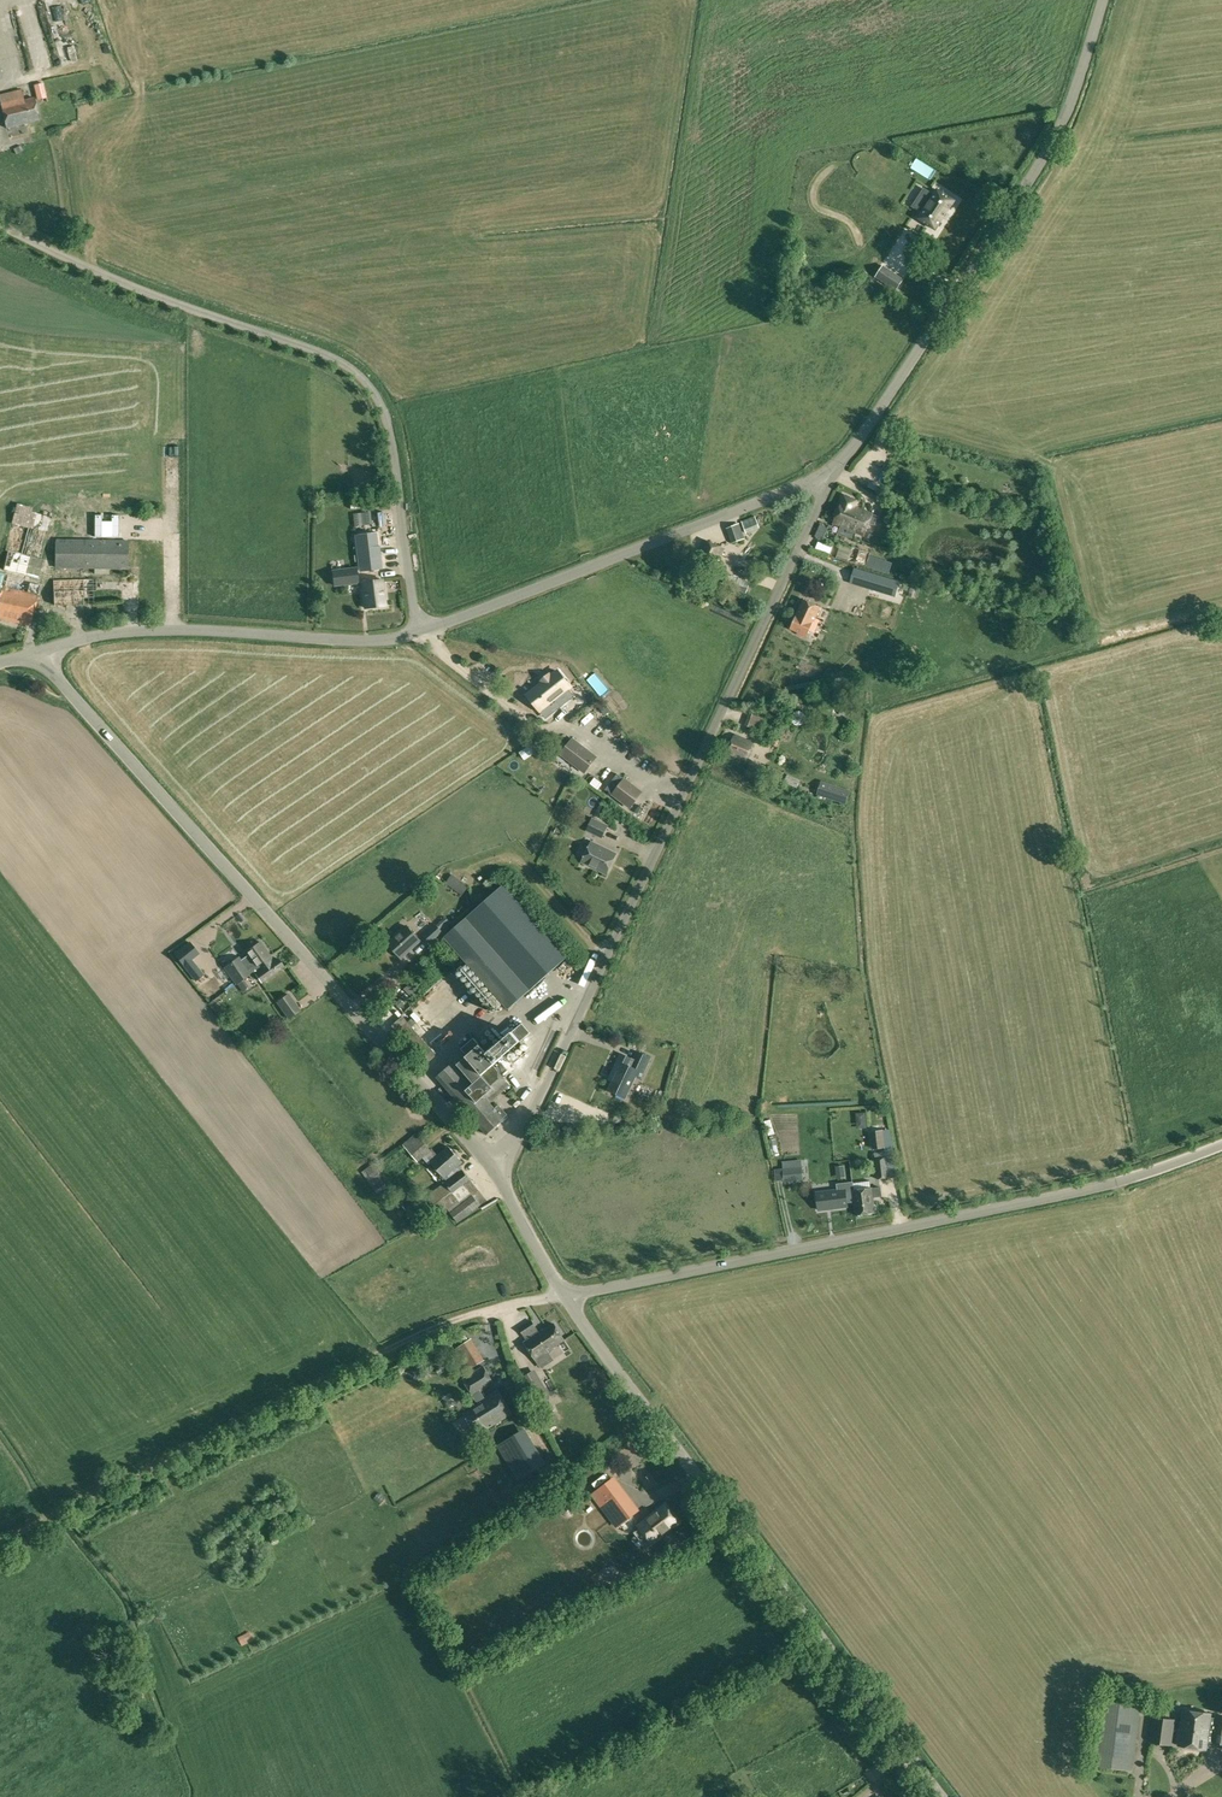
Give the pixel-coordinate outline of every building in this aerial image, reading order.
[(49,25),(51,32),(62,29),(60,22),(49,25)] [(59,55),(63,62),(69,58),(65,51),(72,47),(66,35),(50,43),(57,56),(59,55)] [(46,95),(43,83),(35,85),(38,97),(46,95)] [(7,128),(40,120),(35,97),(24,99),(22,90),(0,95),(0,96),(7,128)] [(23,151),(20,146),(14,149),(17,154),(23,151)] [(918,218),(936,229),(955,200),(937,189),(930,200),(928,199),(924,206),(926,207),(918,218)] [(896,290),(903,279),(883,266),(876,277),(896,290)] [(896,435),(881,429),(877,437),(893,444),(896,435)] [(968,475),(960,478),(962,484),(970,481),(968,475)] [(834,523),(855,531),(857,526),(855,525),(861,509),(855,506),(857,501),(845,496),(834,523)] [(31,626),(38,595),(39,595),(41,585),(31,583),(32,577),(39,579),(44,559),(41,558),(52,516),(32,511),(33,507),(18,503),(13,523),(28,527),(22,553),(9,550),(4,573),(0,572),(0,618),(31,626)] [(367,508),(351,509),(352,527),(368,527),(367,508)] [(857,526),(855,531),(864,535),(869,522),(874,524),(878,515),(861,509),(855,525),(857,526)] [(742,520),(746,531),(756,527),(752,516),(742,520)] [(727,529),(732,543),(745,538),(740,523),(727,529)] [(373,533),(356,535),(355,535),(360,571),(382,569),(378,533),(373,533)] [(55,568),(129,569),(129,540),(56,539),(55,568)] [(695,562),(715,571),(724,549),(704,540),(695,562)] [(849,559),(852,548),(841,545),(837,556),(849,559)] [(852,547),(852,548),(849,559),(848,560),(866,565),(870,552),(852,547)] [(335,585),(358,581),(355,568),(333,571),(335,585)] [(861,587),(884,594),(889,578),(866,571),(861,587)] [(728,588),(746,596),(751,582),(733,575),(728,588)] [(97,591),(97,584),(97,578),(54,579),(55,607),(94,606),(94,591),(97,591)] [(362,582),(365,608),(386,605),(382,580),(362,582)] [(916,597),(917,588),(918,587),(911,586),(911,587),(909,595),(916,597)] [(797,614),(791,628),(808,636),(816,617),(821,607),(804,600),(798,614),(797,614)] [(536,689),(548,704),(571,686),(559,671),(536,689)] [(605,714),(611,710),(603,700),(598,705),(605,714)] [(763,718),(749,714),(745,726),(759,730),(763,718)] [(728,753),(747,761),(754,743),(735,735),(728,753)] [(572,739),(561,754),(585,772),(596,757),(572,739)] [(765,765),(752,760),(749,768),(762,773),(765,765)] [(785,772),(769,765),(766,773),(782,779),(785,772)] [(854,770),(847,768),(845,775),(852,776),(854,770)] [(613,794),(624,779),(617,774),(606,789),(613,794)] [(801,779),(788,774),(785,782),(798,787),(801,779)] [(642,792),(624,779),(613,794),(630,808),(642,792)] [(847,788),(822,781),(818,794),(843,802),(847,788)] [(568,803),(566,808),(573,811),(575,806),(568,803)] [(609,824),(593,817),(586,831),(602,838),(609,824)] [(582,861),(606,873),(615,854),(592,843),(582,861)] [(469,886),(453,873),(446,883),(463,895),(469,886)] [(445,937),(508,1009),(568,956),(504,885),(445,937)] [(407,912),(414,924),(427,917),(419,904),(407,912)] [(218,919),(226,925),(235,914),(227,908),(218,919)] [(425,936),(432,943),(443,932),(437,925),(425,936)] [(389,943),(401,958),(421,941),(408,926),(389,943)] [(174,955),(195,981),(203,975),(191,960),(199,954),(190,942),(174,955)] [(237,985),(249,975),(250,974),(247,970),(251,967),(254,965),(255,967),(270,956),(260,942),(245,954),(247,957),(241,961),(239,958),(225,968),(237,985)] [(254,965),(251,967),(262,982),(283,966),(277,958),(273,961),(270,956),(255,967),(254,965)] [(214,975),(196,982),(201,996),(219,989),(214,975)] [(413,998),(418,994),(409,984),(404,989),(413,998)] [(277,1002),(289,1019),(300,1011),(288,994),(277,1002)] [(395,1003),(400,1009),(405,1004),(401,999),(395,1003)] [(392,1025),(422,1060),(433,1050),(404,1016),(392,1025)] [(438,1077),(487,1134),(504,1119),(504,1118),(508,1115),(500,1105),(496,1109),(488,1100),(509,1083),(504,1078),(510,1072),(502,1063),(496,1067),(494,1065),(531,1032),(523,1023),(488,1053),(475,1038),(463,1049),(469,1056),(458,1065),(455,1062),(438,1077)] [(433,1050),(422,1060),(426,1065),(438,1055),(433,1050)] [(644,1073),(651,1058),(638,1052),(635,1060),(622,1054),(613,1073),(617,1075),(610,1090),(626,1097),(638,1070),(644,1073)] [(793,1110),(772,1110),(773,1147),(794,1147),(793,1110)] [(833,1130),(842,1130),(842,1121),(834,1121),(833,1130)] [(874,1130),(876,1148),(885,1148),(883,1130),(874,1130)] [(404,1144),(419,1162),(431,1150),(417,1133),(404,1144)] [(445,1178),(458,1165),(463,1161),(449,1146),(431,1162),(445,1178)] [(888,1177),(886,1151),(875,1152),(878,1178),(888,1177)] [(830,1179),(842,1176),(838,1161),(832,1163),(833,1167),(826,1169),(830,1179)] [(366,1169),(373,1178),(380,1173),(382,1171),(376,1162),(366,1169)] [(436,1206),(423,1215),(426,1219),(448,1207),(458,1221),(480,1205),(473,1195),(479,1191),(463,1170),(458,1165),(445,1178),(448,1181),(429,1196),(436,1206)] [(783,1169),(784,1178),(803,1176),(802,1167),(783,1169)] [(373,1178),(366,1169),(363,1172),(376,1191),(386,1184),(380,1176),(381,1176),(380,1173),(373,1178)] [(852,1190),(854,1190),(853,1185),(853,1182),(837,1184),(838,1187),(838,1192),(829,1193),(830,1197),(817,1198),(819,1210),(842,1207),(842,1206),(841,1202),(854,1201),(852,1190)] [(852,1190),(854,1201),(855,1214),(875,1211),(873,1197),(881,1196),(880,1187),(872,1188),(869,1188),(853,1190),(852,1190)] [(543,1331),(543,1330),(540,1332),(532,1321),(521,1329),(528,1340),(525,1342),(537,1360),(555,1349),(554,1348),(565,1340),(554,1324),(543,1331)] [(455,1349),(468,1371),(486,1360),(472,1338),(455,1349)] [(487,1429),(512,1414),(498,1390),(485,1398),(480,1391),(494,1382),(485,1366),(464,1378),(480,1404),(465,1413),(477,1433),(486,1427),(487,1429)] [(536,1369),(523,1376),(537,1401),(549,1394),(536,1369)] [(497,1446),(518,1480),(547,1463),(526,1428),(497,1446)] [(593,1493),(617,1526),(637,1512),(612,1479),(593,1493)] [(638,1525),(651,1543),(678,1523),(665,1505),(638,1525)] [(586,1515),(595,1527),(607,1517),(598,1506),(586,1515)] [(1093,1763),(1132,1769),(1141,1701),(1103,1696),(1093,1763)] [(1184,1709),(1182,1722),(1179,1745),(1206,1749),(1211,1713),(1184,1709)] [(1151,1741),(1171,1744),(1174,1720),(1154,1717),(1151,1741)] [(1221,1743),(1221,1718),(1215,1717),(1212,1742),(1221,1743)]
